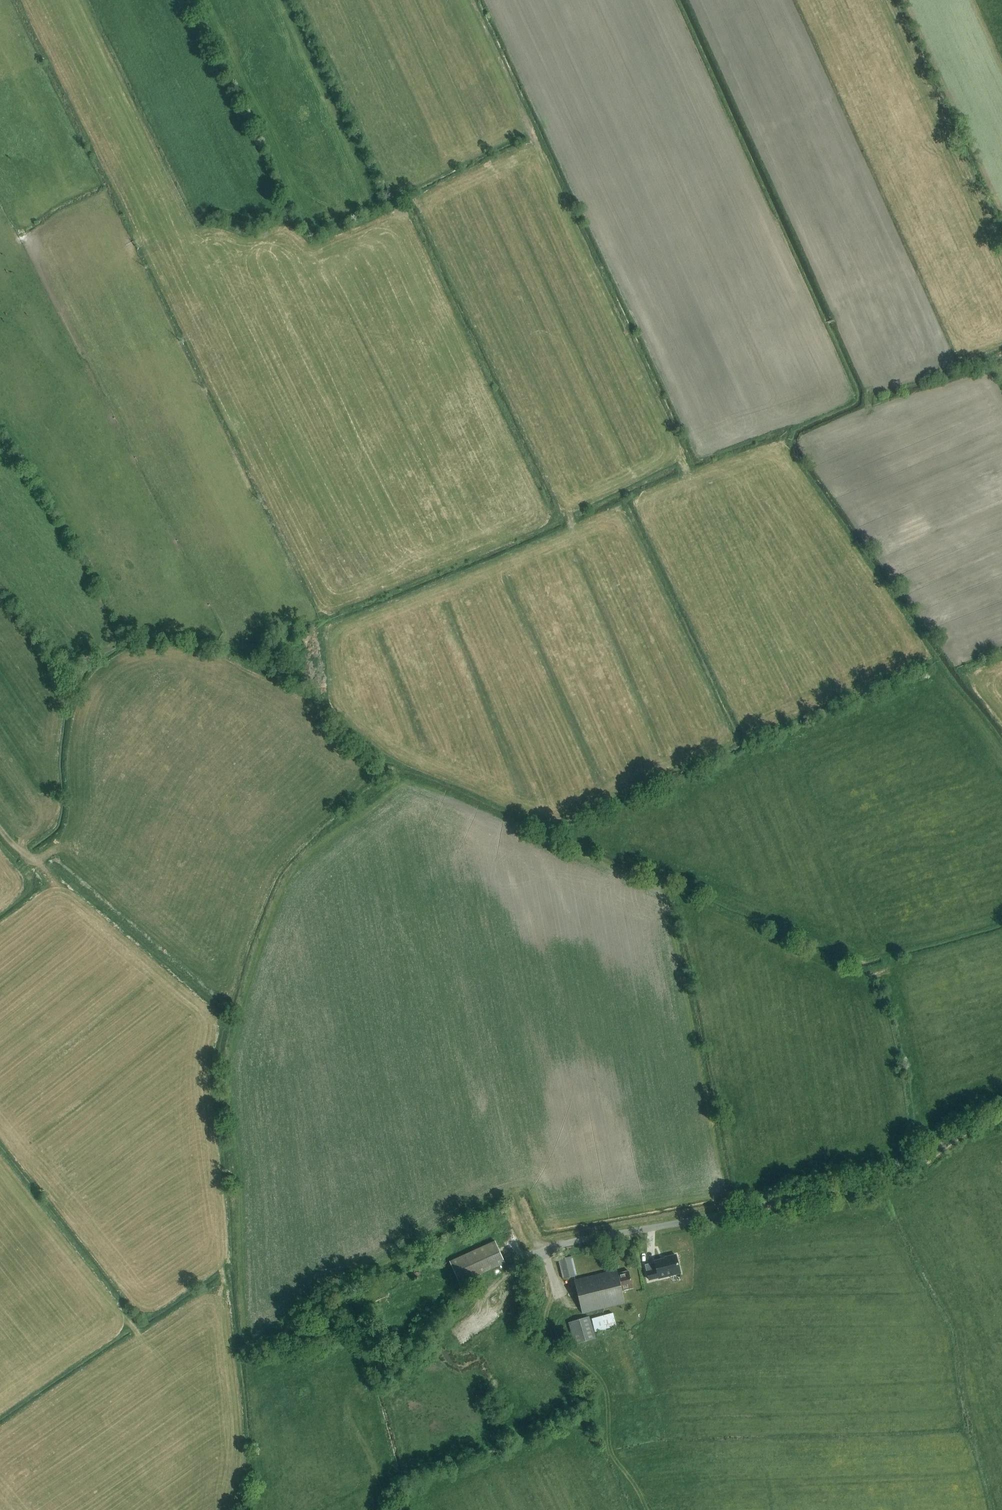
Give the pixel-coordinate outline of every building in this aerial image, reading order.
[(495,1241),(450,1261),(460,1283),(505,1263),(495,1241)] [(649,1279),(658,1277),(680,1272),(676,1254),(664,1257),(664,1258),(654,1261),(654,1262),(645,1264),(649,1279)] [(577,1276),(572,1256),(558,1260),(563,1279),(577,1276)] [(625,1302),(622,1291),(633,1288),(628,1271),(618,1273),(617,1269),(574,1280),(582,1313),(625,1302)] [(544,1288),(539,1270),(530,1273),(535,1290),(544,1288)] [(617,1326),(613,1313),(592,1319),(596,1332),(617,1326)] [(589,1317),(568,1323),(575,1344),(595,1338),(589,1317)]
